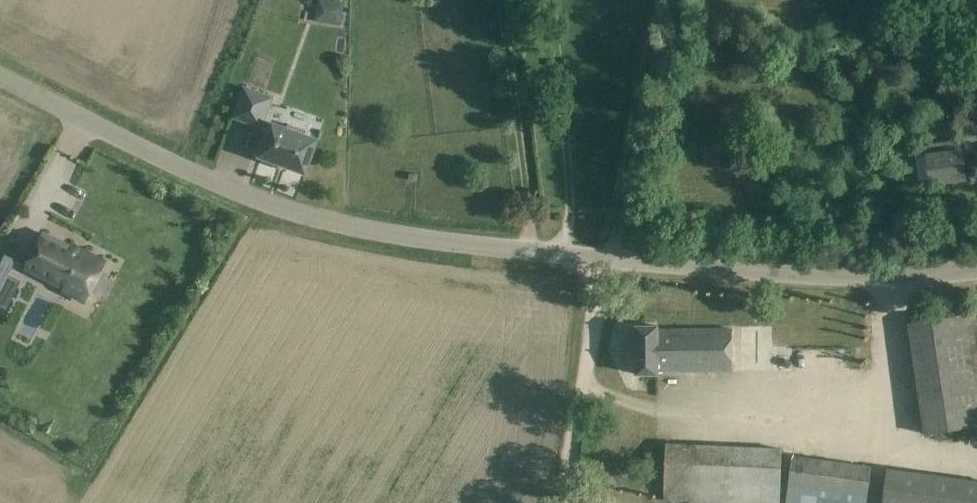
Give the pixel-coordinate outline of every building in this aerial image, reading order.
[(344,0),(317,0),(317,23),(343,23),(344,0)] [(273,98),(245,87),(234,117),(262,128),(273,98)] [(287,128),(272,122),(260,156),(307,173),(319,139),(303,134),(305,129),(289,123),(287,128)] [(962,155),(960,139),(927,143),(928,154),(927,154),(927,156),(917,157),(918,182),(931,181),(931,183),(965,179),(962,155)] [(65,290),(86,300),(105,262),(85,251),(84,253),(44,233),(26,267),(66,288),(65,290)] [(15,259),(0,252),(0,288),(15,259)] [(658,328),(658,325),(637,325),(637,374),(659,374),(659,371),(732,371),(732,328),(658,328)] [(920,402),(925,433),(976,426),(976,393),(920,402)] [(665,440),(663,493),(779,498),(781,445),(665,440)] [(793,453),(787,502),(827,502),(833,459),(793,453)] [(880,502),(976,502),(976,482),(886,468),(880,502)]
